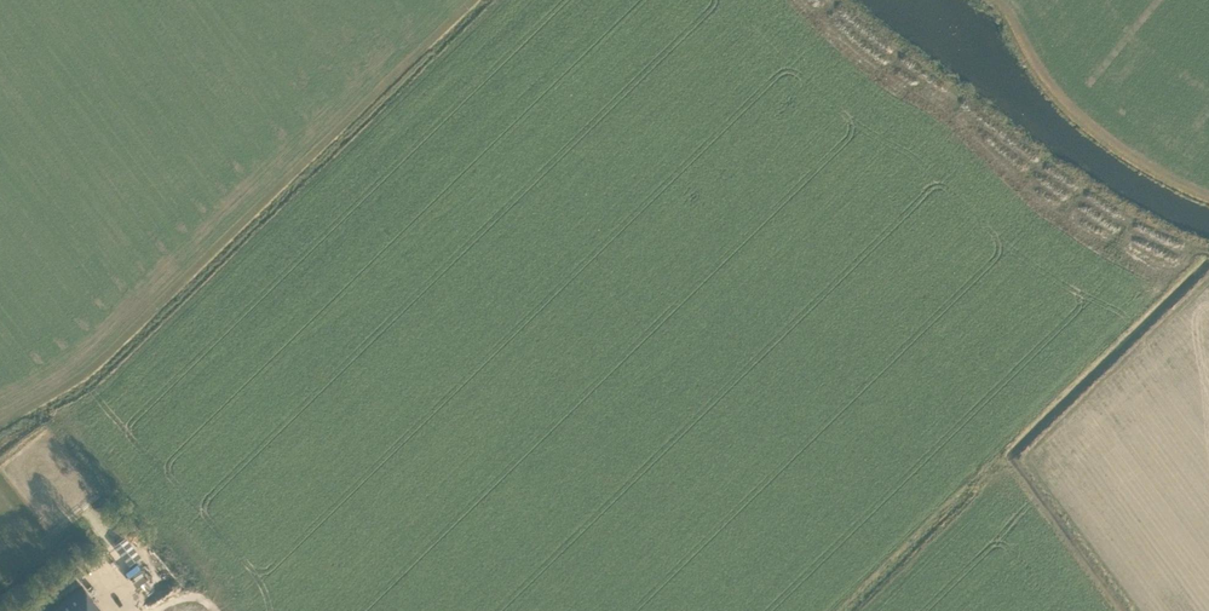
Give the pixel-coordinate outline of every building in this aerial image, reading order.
[(83,586),(50,610),(102,610),(83,586)]
